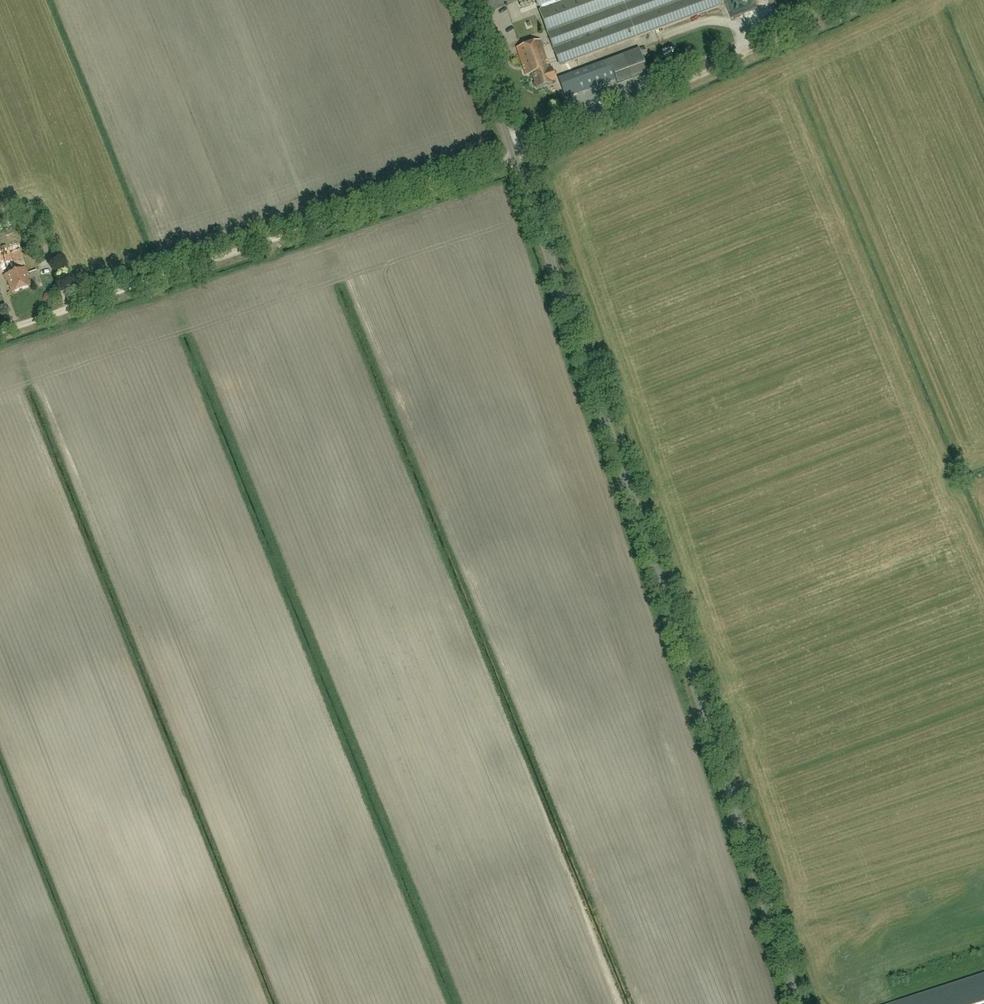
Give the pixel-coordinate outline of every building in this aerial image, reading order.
[(561,66),(720,8),(717,0),(537,0),(561,66)] [(525,75),(531,74),(536,88),(551,83),(551,82),(555,81),(551,68),(549,68),(540,41),(516,48),(525,75)] [(565,98),(616,79),(617,83),(647,72),(638,49),(558,79),(565,98)] [(2,276),(6,275),(12,293),(30,286),(26,273),(28,273),(20,249),(0,256),(0,269),(2,276)] [(888,1003),(983,1003),(983,973),(888,1003)]
